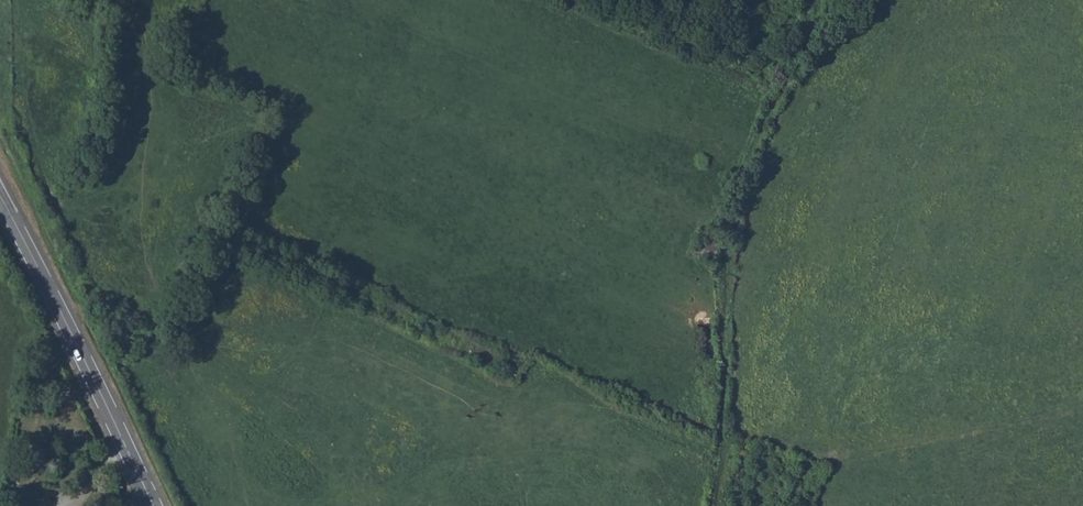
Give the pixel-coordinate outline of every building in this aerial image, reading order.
[(708,234),(705,242),(717,248),(721,239),(708,234)]
